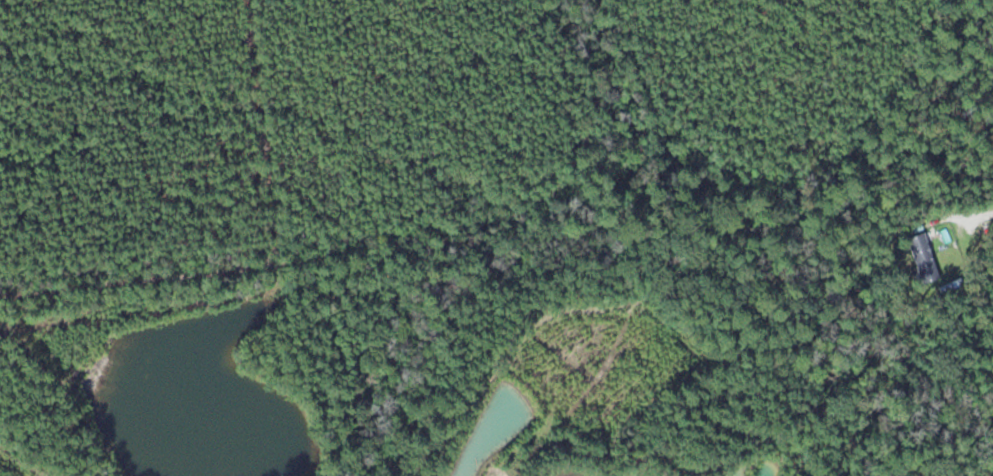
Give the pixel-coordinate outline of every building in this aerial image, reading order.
[(924,231),(904,237),(916,283),(937,278),(924,231)]
